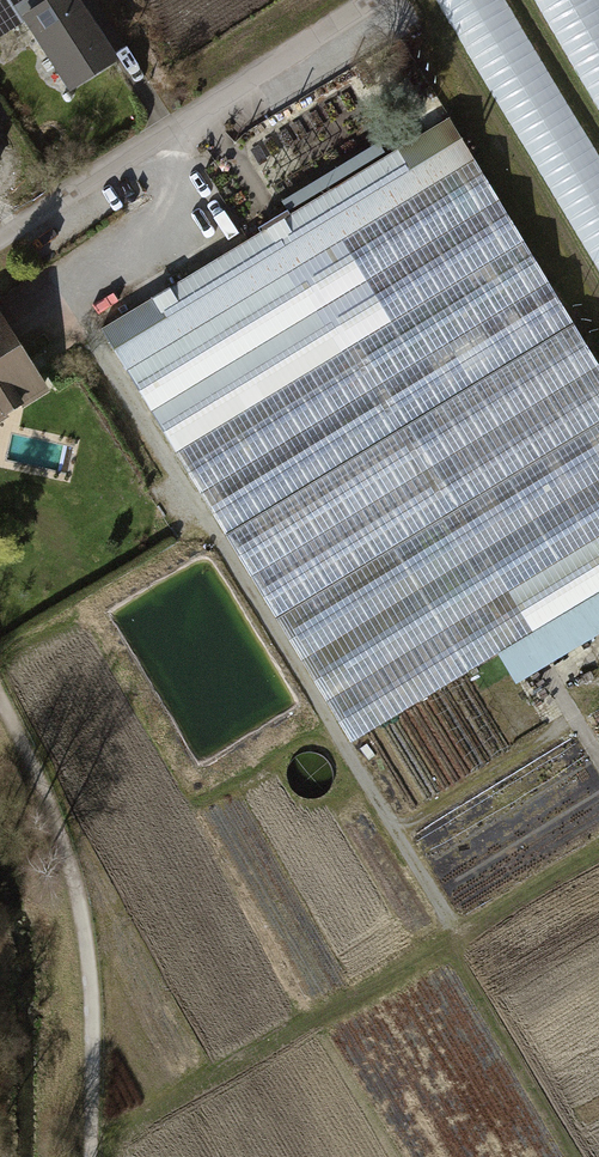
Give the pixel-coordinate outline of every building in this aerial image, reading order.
[(26,24),(72,95),(122,63),(82,0),(53,0),(52,1),(51,0),(0,0),(0,40),(26,24)] [(349,740),(495,651),(517,686),(598,636),(598,374),(449,121),(98,327),(349,740)] [(49,388),(0,312),(0,419),(49,388)]
